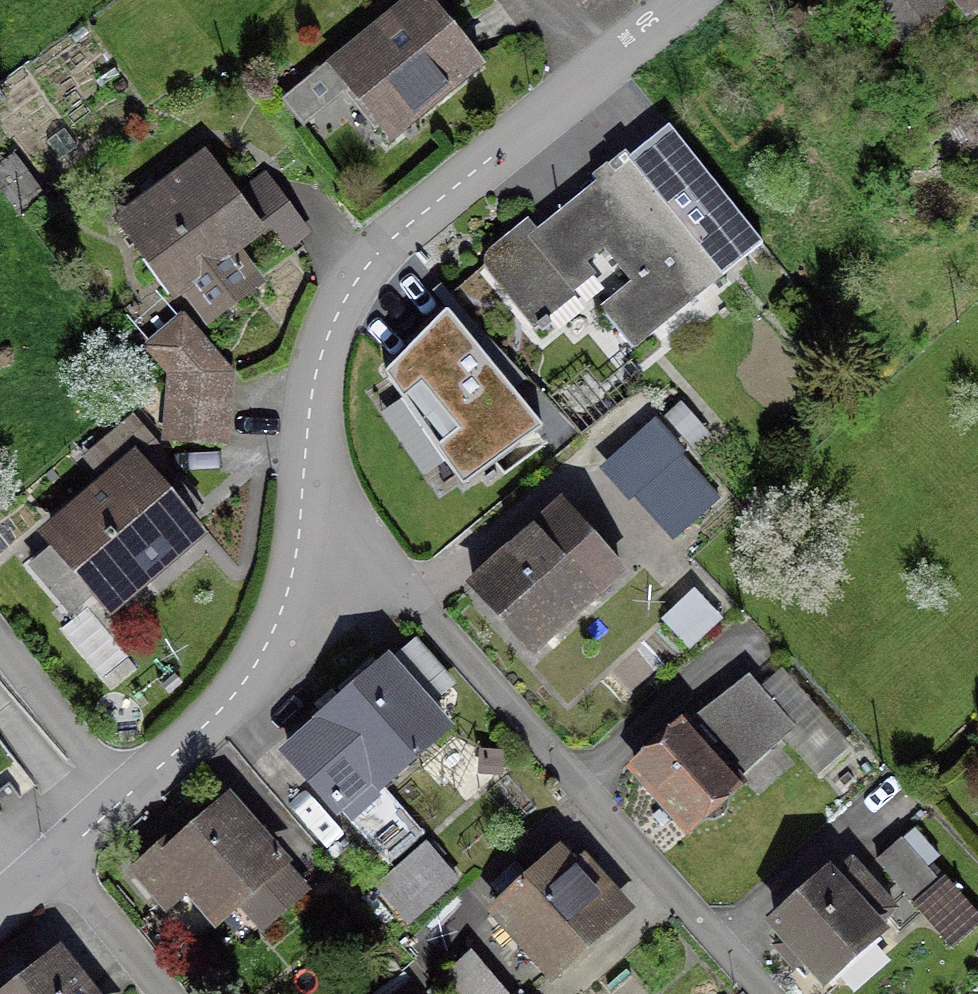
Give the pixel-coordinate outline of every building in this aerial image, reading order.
[(473,64),(421,0),(417,0),(330,71),(384,137),(473,64)] [(934,0),(861,0),(895,44),(941,8),(934,0)] [(702,177),(662,128),(596,186),(593,183),(527,238),(518,227),(484,255),(481,263),(482,271),(513,309),(593,243),(627,284),(597,309),(630,350),(720,277),(664,208),(702,177)] [(249,285),(225,252),(254,231),(202,160),(114,225),(166,296),(180,286),(204,318),(249,285)] [(537,429),(446,319),(389,376),(465,484),(537,429)] [(169,375),(166,406),(221,411),(224,379),(198,348),(169,375)] [(164,438),(219,443),(221,411),(166,406),(164,438)] [(142,580),(189,540),(125,465),(148,446),(131,426),(86,464),(104,484),(47,532),(102,597),(134,570),(142,580)] [(650,428),(605,468),(649,517),(667,502),(687,524),(714,501),(650,428)] [(589,593),(616,570),(561,509),(536,533),(533,530),(469,587),(527,652),(591,595),(589,593)] [(446,688),(410,647),(385,668),(383,665),(318,722),(320,724),(285,756),(332,810),(334,808),(386,867),(419,837),(374,787),(439,729),(422,709),(446,688)] [(786,730),(744,683),(687,734),(678,725),(630,768),(680,824),(786,730)] [(257,927),(298,892),(223,806),(163,859),(153,849),(129,870),(163,908),(186,889),(213,920),(234,901),(257,927)] [(940,891),(897,842),(873,863),(916,912),(940,891)] [(374,890),(404,924),(451,882),(422,848),(374,890)] [(548,976),(610,920),(590,898),(601,888),(578,862),(567,872),(554,857),(491,912),(548,976)] [(889,911),(858,877),(847,865),(828,882),(825,878),(771,926),(783,939),(772,949),(788,967),(819,980),(874,932),(870,928),(889,911)] [(0,981),(0,986),(7,993),(80,993),(52,959),(25,981),(15,969),(0,981)] [(465,959),(435,986),(442,993),(495,993),(465,959)]
